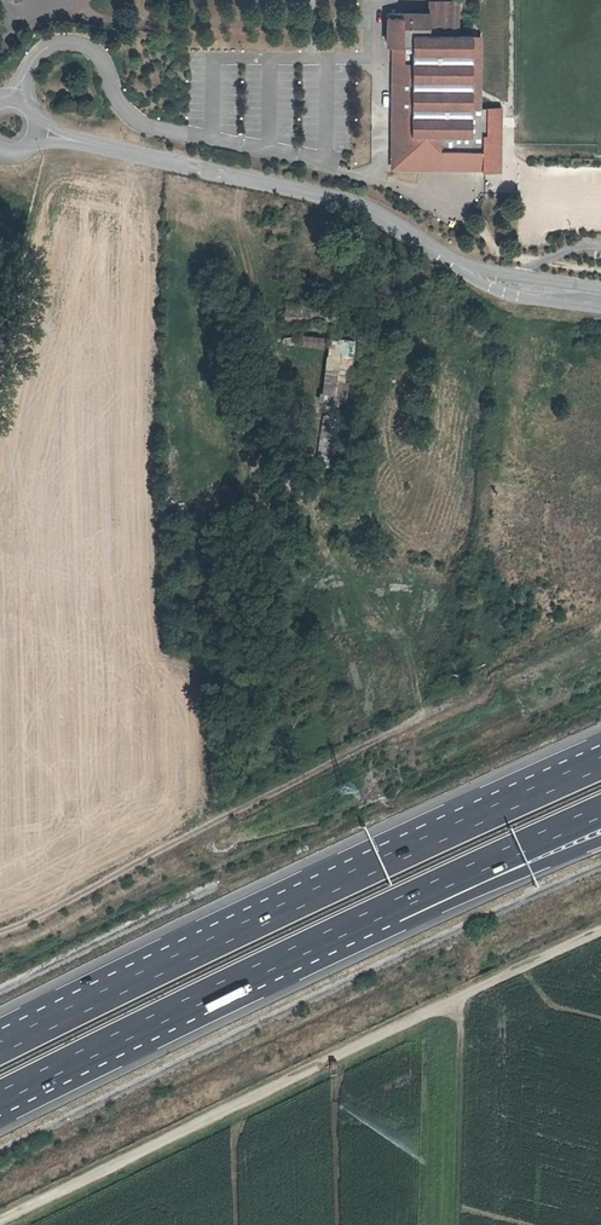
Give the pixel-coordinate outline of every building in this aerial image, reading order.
[(430,35),(430,13),(389,13),(389,19),(396,19),(396,30),(389,29),(389,46),(394,47),(393,134),(397,134),(396,152),(393,152),(392,167),(425,168),(425,161),(483,162),(482,169),(483,172),(491,172),(492,132),(489,133),(489,118),(501,118),(501,107),(481,107),(471,106),(472,35),(460,35),(460,1),(439,1),(439,35),(430,35)] [(439,35),(439,1),(431,1),(430,13),(430,35),(439,35)] [(471,106),(481,107),(481,93),(483,35),(472,35),(471,106)] [(492,132),(491,172),(500,173),(501,118),(489,118),(489,133),(492,132)]
